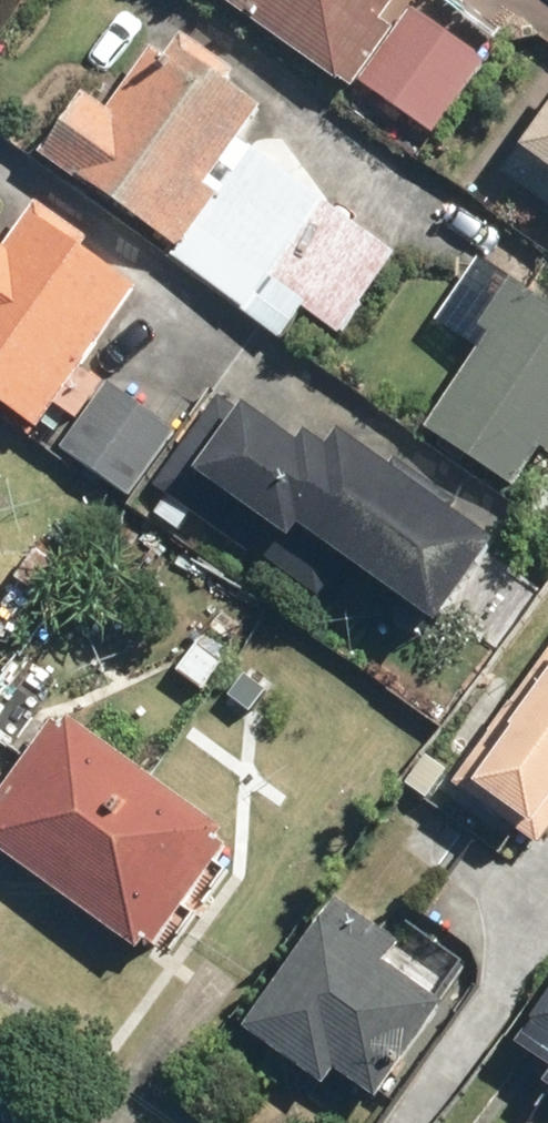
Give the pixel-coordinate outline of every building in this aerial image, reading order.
[(354,92),(398,32),(386,23),(402,0),(226,0),(354,92)] [(490,66),(420,15),(367,86),(438,138),(490,66)] [(155,50),(112,112),(91,97),(49,157),(185,252),(224,196),(213,188),(265,112),(233,89),(242,76),(187,37),(170,61),(155,50)] [(508,174),(547,202),(547,117),(508,174)] [(269,220),(238,198),(210,237),(241,259),(269,220)] [(402,255),(329,201),(269,281),(342,335),(402,255)] [(5,251),(0,248),(0,402),(44,432),(60,409),(87,370),(142,291),(87,252),(95,242),(39,203),(5,251)] [(493,337),(430,429),(520,490),(547,451),(547,452),(547,299),(514,277),(480,328),(493,337)] [(500,546),(347,437),(335,454),(312,437),(306,446),(251,408),(247,413),(225,397),(159,489),(238,545),(258,517),(297,545),(307,532),(441,627),(500,546)] [(456,783),(545,847),(547,844),(547,657),(456,783)] [(67,731),(55,723),(0,799),(0,849),(142,952),(150,942),(160,949),(233,850),(222,842),(230,831),(75,720),(67,731)] [(404,946),(339,902),(250,1030),(331,1087),(340,1073),(381,1102),(448,1006),(390,966),(404,946)] [(522,1046),(547,1064),(547,1008),(522,1046)]
